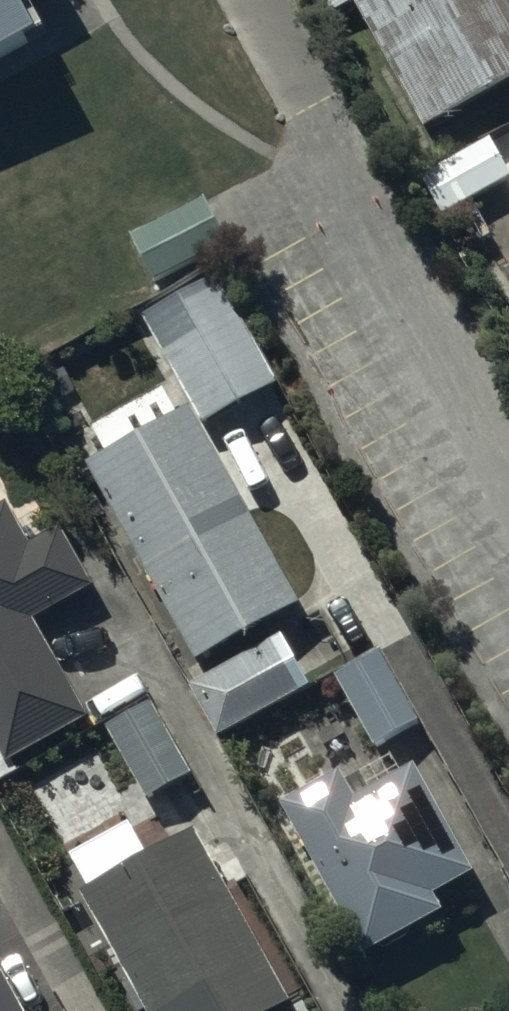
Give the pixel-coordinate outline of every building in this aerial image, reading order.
[(36,0),(0,0),(0,40),(44,14),(36,0)] [(335,12),(357,0),(329,0),(335,12)] [(425,120),(508,75),(508,0),(360,0),(425,120)] [(420,177),(441,216),(508,179),(508,171),(491,138),(420,177)] [(203,192),(130,232),(159,283),(231,243),(203,192)] [(205,418),(274,380),(217,278),(148,316),(205,418)] [(87,462),(196,660),(298,604),(190,408),(179,414),(165,388),(93,428),(106,452),(87,462)] [(62,529),(31,546),(8,504),(0,509),(0,784),(21,771),(14,759),(89,716),(33,620),(94,584),(62,529)] [(191,688),(219,737),(221,739),(307,688),(277,637),(191,688)] [(375,747),(376,746),(421,720),(380,650),(334,676),(375,747)] [(192,775),(152,703),(110,726),(150,798),(192,775)] [(475,873),(473,870),(417,766),(359,798),(344,771),(284,803),(366,953),(380,946),(384,953),(416,936),(412,929),(447,910),(438,894),(475,873)] [(294,1001),(196,829),(83,893),(150,1010),(276,1010),(294,1001)] [(0,962),(0,1010),(28,1010),(0,962)]
